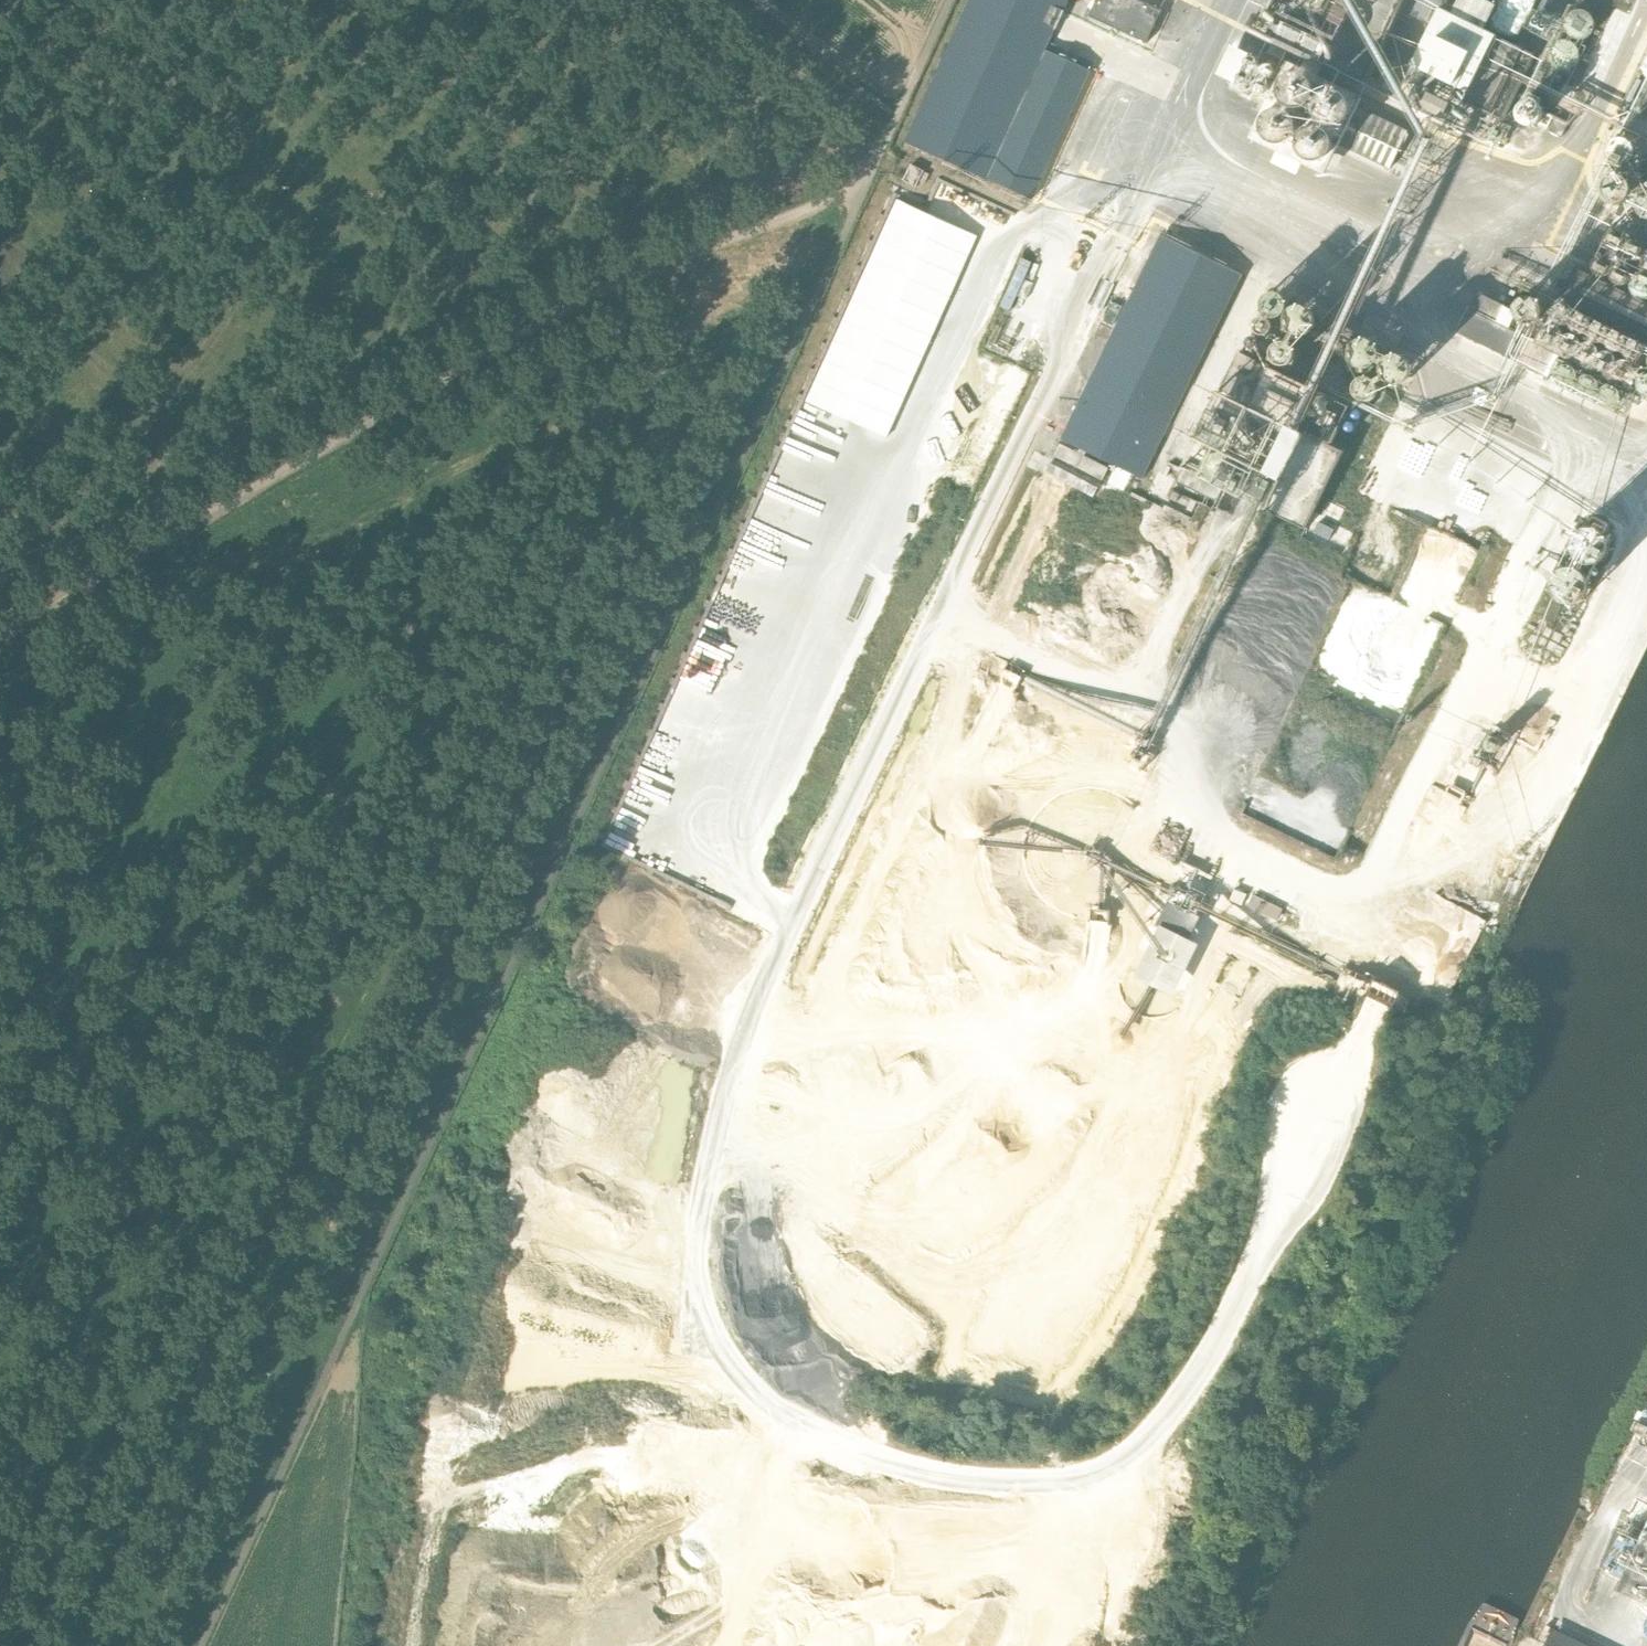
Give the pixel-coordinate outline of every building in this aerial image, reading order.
[(1096,88),(1102,75),(1045,49),(1068,0),(969,0),(904,143),(1031,199),(1070,113),(1121,135),(1130,116),(1099,102),(1103,92),(1096,88)] [(1147,43),(1162,10),(1140,0),(1097,0),(1089,16),(1147,43)] [(1532,134),(1503,120),(1535,54),(1494,36),(1440,10),(1397,99),(1520,157),(1532,134)] [(1277,147),(1326,168),(1368,72),(1361,69),(1366,57),(1352,51),(1354,46),(1288,18),(1282,33),(1252,20),(1245,37),(1232,32),(1217,66),(1266,86),(1250,124),(1281,138),(1277,147)] [(1624,102),(1633,107),(1632,110),(1646,117),(1646,56),(1624,102)] [(900,430),(974,220),(888,190),(813,399),(900,430)] [(1062,438),(1146,480),(1248,273),(1163,232),(1062,438)] [(1284,316),(1288,310),(1288,303),(1286,296),(1281,293),(1274,293),(1268,296),(1264,301),(1264,308),(1270,317),(1277,319),(1284,316)] [(1630,391),(1646,357),(1646,338),(1559,296),(1537,341),(1470,308),(1457,333),(1562,385),(1573,363),(1630,391)] [(1543,314),(1543,311),(1542,306),(1539,301),(1536,299),(1531,297),(1527,297),(1524,298),(1518,303),(1517,305),(1516,308),(1516,312),(1516,315),(1518,318),(1520,321),(1526,324),(1533,324),(1535,324),(1541,319),(1543,314)] [(1305,529),(1344,451),(1331,445),(1350,406),(1239,353),(1176,481),(1216,501),(1223,487),(1305,529)] [(1609,550),(1609,544),(1607,539),(1604,534),(1599,530),(1593,528),(1587,528),(1581,530),(1577,534),(1574,538),(1573,544),(1573,550),(1575,554),(1577,558),(1581,562),(1588,564),(1595,564),(1600,562),(1605,558),(1607,555),(1609,550)] [(1171,892),(1154,927),(1187,942),(1203,908),(1171,892)] [(1636,1546),(1616,1588),(1646,1603),(1646,1522),(1636,1546)]
